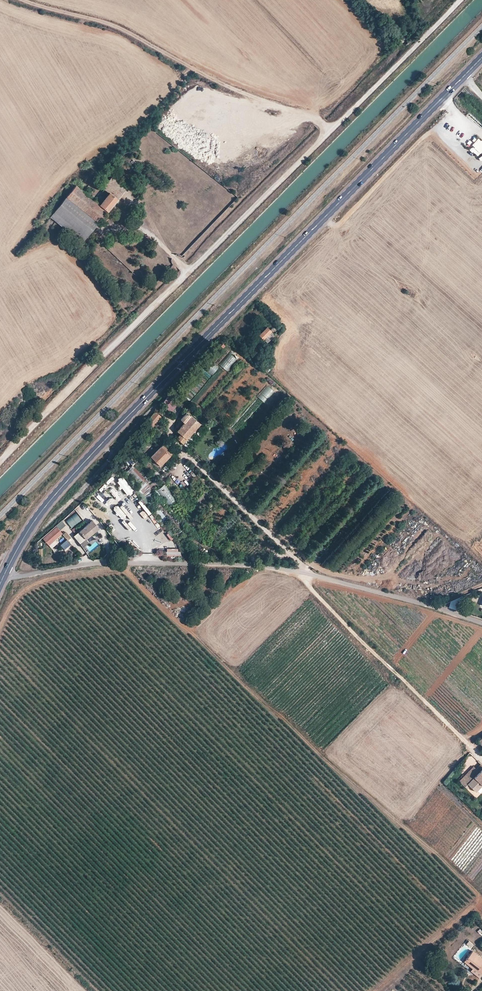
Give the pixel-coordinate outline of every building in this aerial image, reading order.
[(472,145),(475,148),(473,150),(479,156),(481,152),(481,142),(479,139),(476,142),(474,139),(472,141),(474,143),(472,145)] [(50,217),(81,243),(117,200),(116,199),(126,188),(122,185),(126,181),(122,178),(119,182),(112,176),(102,188),(108,194),(103,200),(99,205),(89,197),(76,186),(50,217)] [(89,197),(99,205),(103,200),(93,192),(89,197)] [(258,335),(262,340),(264,339),(268,343),(269,342),(270,343),(274,339),(273,338),(275,336),(274,335),(277,332),(272,328),(270,330),(266,326),(258,335)] [(230,352),(222,367),(229,371),(237,356),(230,352)] [(161,404),(164,406),(168,401),(172,404),(173,402),(166,397),(161,404)] [(146,422),(152,428),(161,417),(154,412),(146,422)] [(175,439),(182,444),(200,424),(186,413),(179,420),(183,423),(177,432),(180,434),(175,439)] [(150,457),(159,466),(172,453),(163,445),(160,448),(160,447),(150,457)] [(125,473),(138,487),(144,482),(141,479),(143,478),(133,466),(125,473)] [(140,492),(142,491),(145,496),(152,491),(145,483),(137,489),(140,492)] [(157,491),(169,507),(177,501),(165,485),(157,491)] [(129,498),(135,493),(132,490),(126,495),(129,498)] [(132,528),(125,519),(121,522),(111,508),(108,511),(115,520),(112,522),(117,529),(121,526),(126,532),(132,528)] [(160,509),(156,511),(162,520),(165,517),(160,509)] [(77,514),(66,521),(71,528),(82,521),(77,514)] [(99,530),(92,522),(73,537),(80,545),(81,545),(99,530)] [(158,531),(166,541),(171,538),(162,527),(158,531)] [(63,534),(57,528),(44,539),(49,546),(63,534)] [(72,538),(67,532),(63,535),(68,540),(68,541),(72,538)] [(68,541),(68,540),(62,546),(65,550),(72,544),(68,541)] [(465,786),(468,783),(481,768),(481,765),(478,761),(459,780),(465,786)] [(476,791),(481,785),(481,768),(468,783),(476,791)] [(481,973),(481,959),(472,951),(466,959),(481,973)] [(466,959),(464,962),(481,976),(481,975),(481,973),(466,959)]
